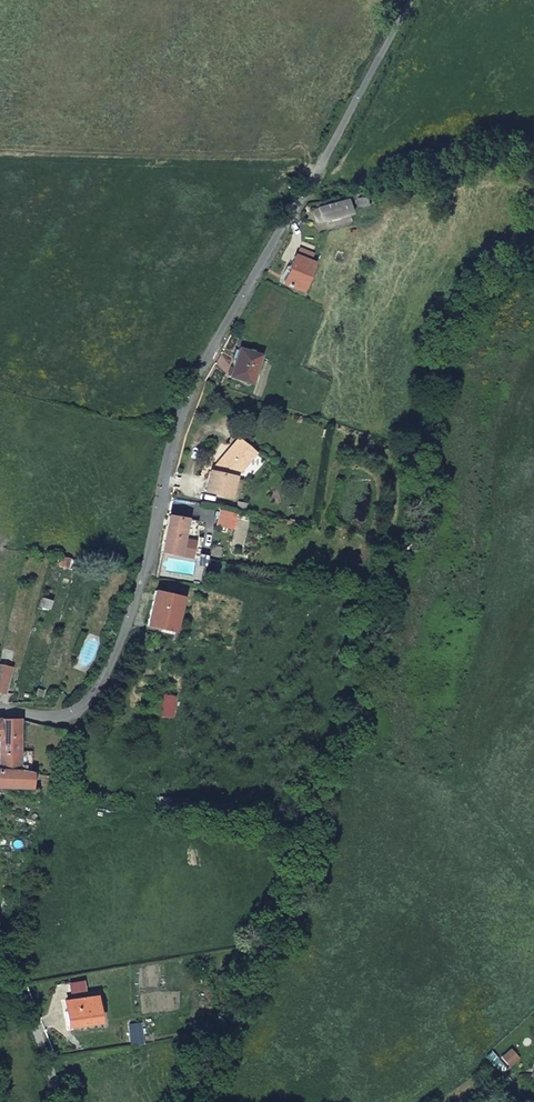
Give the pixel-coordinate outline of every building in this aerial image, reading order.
[(339,216),(332,202),(314,214),(322,225),(339,216)] [(293,256),(281,282),(299,290),(312,264),(310,263),(307,261),(310,254),(298,249),(295,256),(293,256)] [(226,374),(247,382),(257,354),(236,346),(226,374)] [(234,440),(229,447),(244,459),(229,479),(231,479),(251,455),(234,440)] [(244,459),(229,447),(214,464),(216,466),(215,471),(210,470),(209,474),(206,473),(201,493),(226,499),(231,479),(229,479),(244,459)] [(164,517),(184,520),(185,510),(179,508),(179,502),(166,500),(164,517)] [(184,520),(164,517),(161,552),(193,554),(194,536),(182,534),(184,520)] [(70,558),(57,556),(55,568),(66,570),(70,558)] [(158,589),(148,627),(174,634),(184,597),(158,589)] [(36,597),(33,605),(44,608),(46,600),(36,597)] [(16,771),(17,762),(12,762),(14,718),(0,719),(0,771),(16,771)] [(29,786),(31,772),(0,771),(0,787),(29,786)] [(94,1029),(89,1002),(63,1006),(68,1033),(94,1029)] [(468,1018),(459,1026),(467,1034),(476,1027),(468,1018)]
